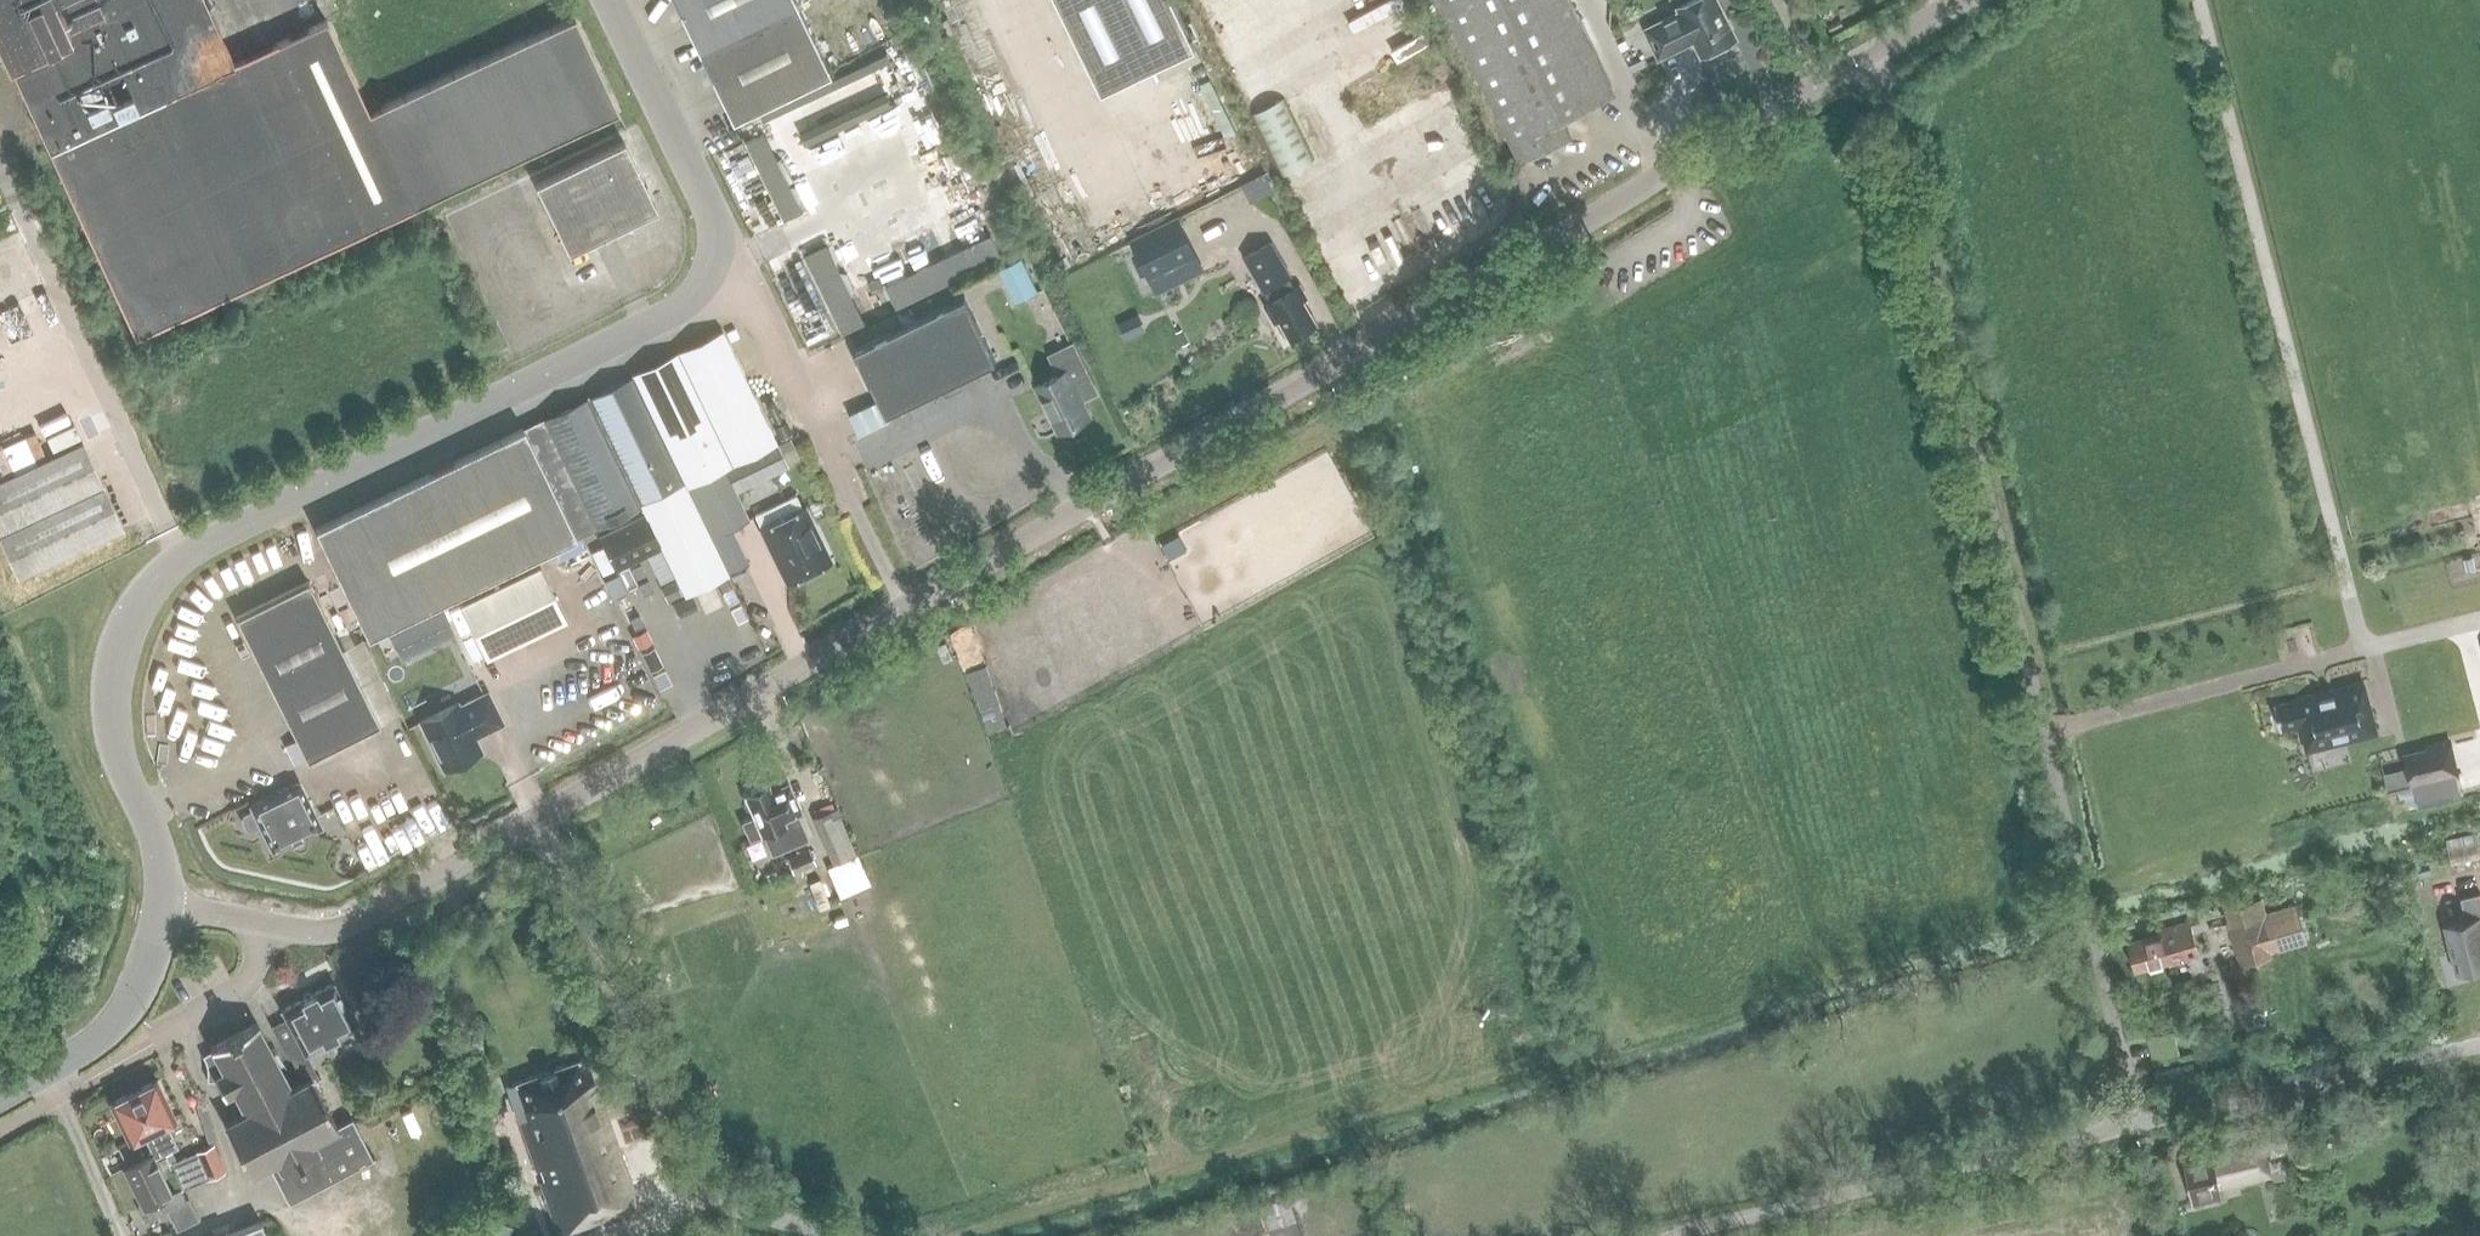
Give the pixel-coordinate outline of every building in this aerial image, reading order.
[(135,334),(364,228),(363,227),(411,205),(411,206),(618,110),(574,15),(367,111),(325,19),(228,62),(200,0),(0,0),(0,42),(135,334)] [(736,122),(833,75),(797,0),(677,0),(714,78),(715,78),(736,122)] [(1102,91),(1156,64),(1162,77),(1201,58),(1173,0),(1058,0),(1102,91)] [(1616,95),(1570,0),(1440,0),(1519,163),(1572,137),(1563,120),(1616,95)] [(1736,38),(1717,0),(1692,0),(1677,7),(1679,12),(1644,29),(1658,58),(1693,40),(1701,55),(1736,38)] [(983,64),(974,68),(983,86),(992,81),(983,64)] [(1252,111),(1286,172),(1314,156),(1280,95),(1252,111)] [(800,180),(789,185),(764,131),(745,139),(780,218),(811,204),(800,180)] [(535,184),(568,253),(656,210),(623,141),(535,184)] [(1374,216),(1364,221),(1379,247),(1388,241),(1374,216)] [(1131,239),(1157,295),(1205,271),(1178,217),(1131,239)] [(895,299),(1001,260),(993,238),(887,278),(895,299)] [(803,252),(842,332),(865,321),(827,241),(803,252)] [(1245,257),(1264,291),(1268,288),(1275,299),(1264,305),(1275,323),(1279,320),(1290,339),(1317,324),(1303,300),(1307,297),(1299,284),(1294,288),(1287,277),(1292,275),(1272,241),(1245,257)] [(1028,274),(1021,259),(999,269),(1007,285),(1028,274)] [(856,349),(887,414),(996,361),(965,297),(856,349)] [(1138,314),(1118,323),(1126,340),(1146,331),(1138,314)] [(543,418),(529,425),(582,535),(596,528),(641,506),(645,514),(662,548),(684,594),(726,573),(709,537),(684,485),(721,467),(775,441),(722,332),(543,418)] [(1059,374),(1035,386),(1058,432),(1063,429),(1064,432),(1076,428),(1086,421),(1085,418),(1091,416),(1083,400),(1098,393),(1081,358),(1065,366),(1068,370),(1059,374)] [(529,425),(314,529),(367,638),(582,535),(529,425)] [(790,438),(777,444),(787,466),(800,460),(790,438)] [(0,480),(0,539),(18,577),(122,528),(82,442),(0,480)] [(737,492),(788,467),(787,466),(777,444),(777,443),(726,468),(737,492)] [(721,467),(684,485),(709,537),(729,527),(746,519),(721,467)] [(760,529),(786,582),(830,560),(815,528),(812,527),(802,509),(760,529)] [(600,536),(598,537),(615,571),(617,570),(662,548),(645,514),(600,536)] [(1203,561),(1198,550),(1217,541),(1214,535),(1210,537),(1203,521),(1165,539),(1184,580),(1195,575),(1191,567),(1203,561)] [(459,604),(486,659),(566,620),(540,565),(459,604)] [(308,581),(236,617),(236,618),(308,760),(380,724),(308,581)] [(638,595),(618,602),(635,648),(655,640),(638,595)] [(389,634),(402,661),(454,635),(441,608),(389,634)] [(695,615),(676,624),(679,630),(698,621),(695,615)] [(970,667),(982,729),(1002,726),(990,663),(970,667)] [(2294,702),(2274,708),(2280,731),(2301,725),(2308,752),(2378,734),(2371,704),(2369,704),(2363,683),(2294,701),(2294,702)] [(457,704),(421,722),(444,769),(481,751),(475,738),(503,723),(487,691),(458,707),(457,704)] [(2411,788),(2459,777),(2451,744),(2403,755),(2411,788)] [(243,820),(247,829),(252,830),(260,826),(273,852),(292,842),(293,843),(303,838),(302,837),(322,827),(300,782),(251,806),(253,811),(244,815),(243,820)] [(746,795),(755,816),(745,820),(743,826),(749,840),(762,834),(771,854),(804,840),(793,813),(797,812),(786,787),(769,794),(766,786),(746,795)] [(815,818),(835,864),(853,856),(833,810),(815,818)] [(2479,857),(2474,835),(2445,842),(2451,865),(2479,857)] [(813,865),(807,849),(785,859),(791,874),(813,865)] [(2460,898),(2465,919),(2443,925),(2456,973),(2479,967),(2479,893),(2460,898)] [(2226,912),(2241,966),(2273,958),(2270,950),(2306,941),(2298,912),(2263,922),(2258,903),(2226,912)] [(2128,944),(2136,972),(2169,963),(2170,965),(2200,957),(2190,923),(2159,931),(2161,936),(2128,944)] [(309,1079),(314,1076),(303,1055),(354,1027),(330,984),(279,1011),(283,1019),(268,1026),(285,1058),(288,1057),(302,1083),(309,1079)] [(207,1081),(206,1083),(215,1083),(223,1099),(232,1094),(243,1114),(224,1124),(251,1174),(269,1165),(290,1204),(375,1157),(374,1155),(372,1156),(350,1118),(335,1126),(309,1079),(302,1083),(289,1090),(254,1026),(209,1050),(210,1053),(201,1058),(203,1061),(204,1064),(205,1068),(206,1070),(206,1073),(207,1077),(207,1081)] [(634,1205),(583,1059),(507,1086),(558,1232),(634,1205)] [(175,1120),(155,1081),(112,1103),(131,1141),(143,1134),(155,1158),(177,1147),(166,1125),(175,1120)] [(506,1109),(503,1100),(492,1105),(495,1113),(506,1109)] [(2262,1125),(2270,1157),(2292,1152),(2289,1139),(2302,1136),(2297,1116),(2262,1125)] [(213,1145),(195,1153),(207,1180),(225,1171),(213,1145)] [(2184,1163),(2194,1204),(2221,1197),(2218,1187),(2266,1176),(2259,1145),(2184,1163)] [(207,1180),(195,1153),(170,1164),(183,1191),(207,1180)] [(170,1195),(151,1156),(123,1169),(147,1219),(187,1200),(182,1190),(170,1195)] [(1291,1205),(1263,1214),(1270,1235),(1301,1235),(1291,1205)] [(260,1225),(230,1235),(265,1235),(260,1225)]
